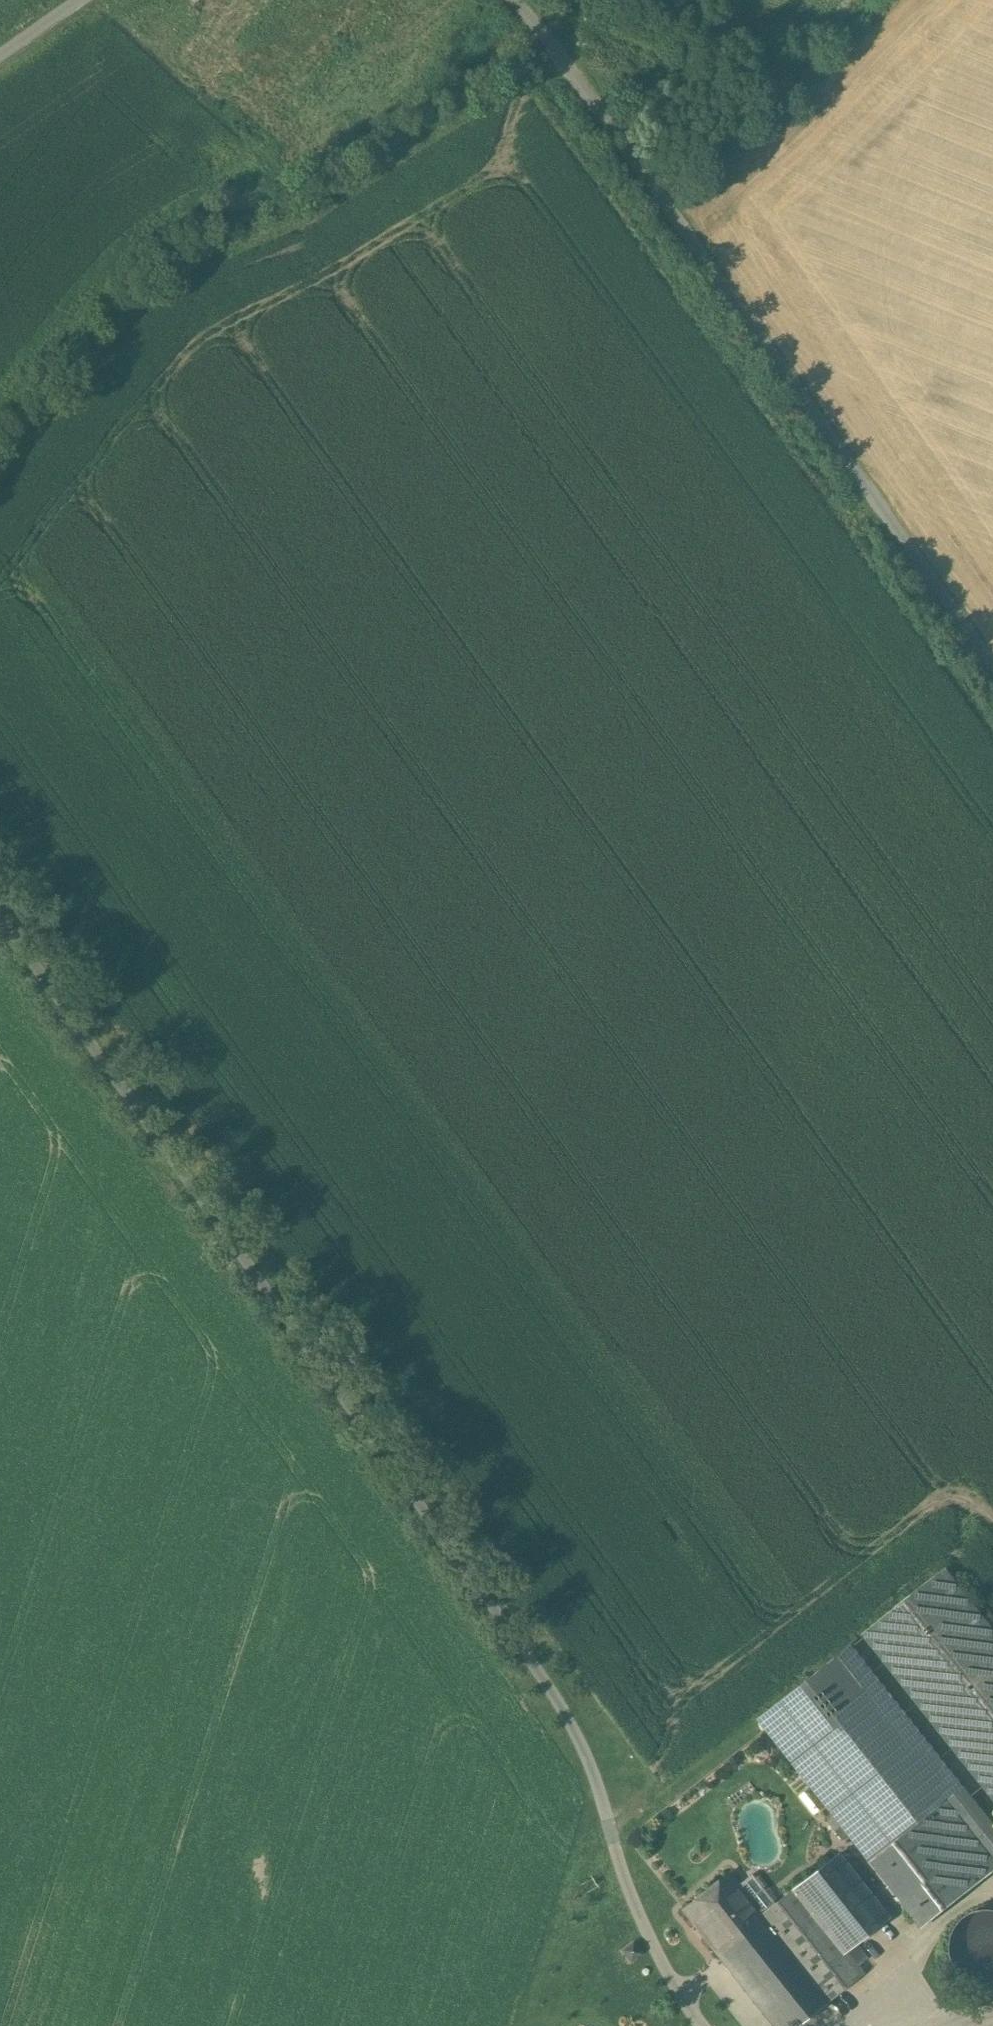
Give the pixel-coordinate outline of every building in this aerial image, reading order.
[(866,1635),(992,1796),(992,1632),(945,1572),(866,1635)] [(872,1828),(813,1752),(795,1766),(855,1841),(872,1828)] [(882,1851),(870,1860),(923,1927),(992,1872),(992,1862),(945,1801),(882,1851)] [(888,1919),(837,1855),(793,1890),(805,1906),(843,1954),(855,1945),(888,1919)] [(760,1916),(727,1874),(683,1910),(725,1963),(770,1927),(774,1931),(805,1906),(793,1890),(760,1916)] [(843,1954),(805,1906),(774,1931),(829,2001),(862,1975),(856,1967),(866,1959),(855,1945),(843,1954)] [(770,1927),(725,1963),(775,2025),(797,2025),(829,2001),(774,1931),(770,1927)] [(643,1954),(633,1942),(621,1951),(631,1963),(643,1954)]
